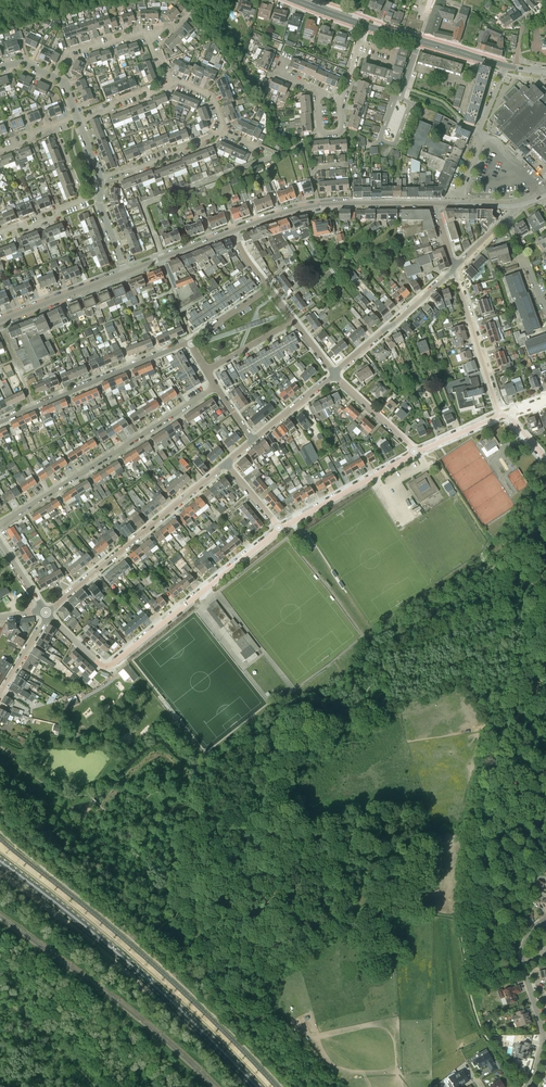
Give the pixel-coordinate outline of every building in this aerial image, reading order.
[(250,9),(252,4),(245,2),(246,0),(240,0),(239,4),(238,3),(236,11),(241,13),(244,19),(250,16),(254,16),(255,10),(250,9)] [(385,0),(372,0),(369,7),(379,12),(385,0)] [(460,38),(464,26),(470,9),(461,6),(456,24),(453,35),(437,32),(442,19),(452,22),(455,11),(444,8),(446,2),(440,0),(436,0),(434,6),(433,6),(426,30),(424,35),(434,38),(451,41),(459,43),(460,38)] [(523,0),(517,0),(513,2),(522,16),(529,12),(527,9),(526,9),(524,6),(526,5),(525,2),(523,0)] [(525,2),(533,10),(537,6),(531,0),(523,0),(525,2)] [(384,21),(390,23),(395,12),(394,12),(397,6),(393,4),(392,4),(388,2),(383,12),(388,14),(386,17),(386,18),(384,21)] [(258,17),(269,20),(273,6),(269,5),(268,6),(262,4),(258,17)] [(400,21),(401,20),(404,10),(405,6),(402,5),(401,8),(400,10),(396,20),(400,21)] [(168,11),(177,20),(179,18),(177,17),(180,14),(179,13),(182,11),(177,6),(175,8),(173,7),(170,11),(168,11)] [(160,7),(152,7),(152,11),(153,20),(152,20),(152,23),(155,23),(155,20),(159,20),(159,18),(162,18),(162,15),(162,11),(160,11),(160,7)] [(399,26),(400,21),(396,20),(400,10),(401,8),(400,8),(397,13),(395,12),(390,23),(399,26)] [(521,17),(514,8),(506,13),(513,23),(521,17)] [(272,20),(284,23),(288,12),(282,10),(281,13),(274,11),(272,20)] [(127,14),(130,26),(133,25),(132,23),(135,22),(135,19),(138,18),(137,11),(136,11),(133,13),(133,12),(127,14)] [(144,23),(147,23),(147,11),(140,11),(137,11),(138,18),(141,18),(141,21),(144,20),(144,23)] [(176,22),(177,20),(168,11),(162,11),(162,15),(162,18),(166,22),(168,19),(171,23),(174,20),(176,22)] [(506,13),(498,19),(505,28),(513,23),(506,13)] [(102,15),(106,29),(112,28),(111,25),(110,20),(109,16),(105,17),(104,14),(102,15)] [(128,26),(130,26),(127,14),(118,17),(120,24),(123,23),(124,25),(127,24),(128,26)] [(104,30),(106,29),(102,15),(99,16),(100,19),(97,20),(100,29),(103,28),(104,30)] [(295,28),(296,27),(298,28),(301,17),(294,15),(292,19),(289,18),(287,25),(291,26),(291,27),(295,28)] [(97,32),(97,30),(100,29),(97,20),(96,17),(91,18),(95,33),(97,32)] [(111,25),(112,28),(113,31),(115,31),(115,28),(118,27),(117,24),(120,24),(118,17),(110,20),(111,25)] [(93,34),(95,33),(91,18),(88,19),(89,22),(86,23),(89,32),(92,31),(93,34)] [(60,22),(59,19),(52,21),(49,26),(50,27),(52,27),(52,28),(54,24),(60,22)] [(85,34),(89,32),(86,23),(83,24),(82,21),(79,22),(84,37),(86,36),(85,34)] [(316,36),(317,33),(318,28),(315,27),(316,25),(314,24),(314,23),(307,21),(305,29),(313,32),(312,35),(316,36)] [(82,37),(84,37),(79,22),(77,23),(78,26),(75,27),(77,36),(81,35),(82,37)] [(186,23),(182,28),(190,36),(198,29),(191,22),(190,23),(189,22),(187,25),(186,23)] [(74,37),(77,36),(75,27),(71,28),(70,25),(68,26),(74,46),(78,44),(76,39),(75,39),(74,37)] [(71,47),(74,46),(68,26),(66,26),(66,29),(63,31),(64,35),(66,40),(70,39),(70,41),(69,41),(71,47)] [(318,41),(330,44),(333,34),(328,33),(329,28),(322,26),(318,41)] [(478,50),(491,54),(493,45),(486,43),(489,35),(492,36),(495,29),(488,26),(480,44),(478,50)] [(190,36),(182,28),(177,32),(184,38),(186,36),(188,38),(190,36)] [(493,45),(491,54),(502,57),(502,49),(502,39),(503,38),(503,36),(501,36),(502,32),(495,29),(492,36),(497,39),(496,46),(493,45)] [(10,40),(11,43),(15,53),(20,51),(17,40),(20,39),(18,32),(14,33),(16,39),(10,40)] [(182,41),(184,38),(177,32),(173,36),(181,44),(183,43),(182,41)] [(36,33),(34,38),(30,47),(36,49),(38,44),(41,45),(44,38),(41,37),(41,35),(36,33)] [(343,47),(343,49),(347,50),(349,42),(346,41),(347,36),(338,33),(335,42),(336,42),(338,46),(343,47)] [(29,35),(25,44),(30,47),(34,38),(29,35)] [(180,46),(181,44),(173,36),(169,40),(176,47),(178,44),(180,46)] [(9,55),(15,53),(11,43),(6,45),(5,42),(4,42),(3,39),(1,39),(2,43),(4,51),(7,50),(9,55)] [(171,51),(176,47),(169,40),(165,44),(169,48),(166,51),(171,56),(174,53),(171,51)] [(140,53),(140,54),(144,53),(142,47),(138,48),(137,43),(132,45),(135,54),(140,53)] [(121,47),(124,56),(129,54),(127,47),(127,45),(121,47)] [(130,56),(135,54),(132,45),(127,47),(129,54),(129,56),(130,56)] [(119,58),(124,56),(121,47),(116,49),(113,50),(116,60),(119,59),(119,58)] [(263,57),(272,61),(274,55),(276,51),(266,47),(265,48),(264,51),(265,52),(263,57)] [(367,61),(364,60),(360,73),(387,81),(386,84),(391,85),(393,81),(399,83),(409,50),(396,47),(395,49),(399,50),(392,72),(366,65),(367,61)] [(38,59),(44,62),(48,53),(43,50),(38,59)] [(113,61),(116,60),(113,50),(110,51),(110,50),(104,52),(107,61),(113,60),(113,61)] [(97,63),(101,62),(102,61),(99,54),(100,54),(99,52),(94,54),(97,63)] [(49,64),(51,62),(50,61),(53,55),(54,53),(53,55),(48,53),(44,62),(49,64)] [(50,61),(51,62),(56,64),(58,59),(60,55),(54,53),(53,55),(50,61)] [(91,65),(97,63),(94,54),(88,56),(89,58),(86,59),(88,65),(91,64),(91,65)] [(421,54),(418,64),(438,70),(442,60),(421,54)] [(260,63),(270,67),(272,61),(263,57),(261,61),(260,63)] [(292,69),(298,71),(302,62),(300,61),(296,60),(292,58),(289,67),(292,68),(292,69)] [(86,67),(86,66),(88,65),(86,59),(83,60),(82,63),(76,61),(74,66),(83,69),(85,70),(86,67)] [(173,70),(179,72),(183,64),(177,61),(174,60),(171,67),(174,68),(173,70)] [(183,64),(179,72),(184,75),(188,66),(190,62),(184,60),(183,61),(183,64)] [(442,60),(438,70),(460,76),(463,66),(442,60)] [(144,71),(152,68),(149,62),(142,64),(144,71)] [(257,63),(256,67),(268,72),(270,67),(260,63),(258,62),(257,63)] [(298,71),(303,73),(307,64),(303,62),(302,62),(298,71)] [(196,77),(202,79),(203,76),(206,67),(207,66),(202,63),(200,68),(196,77)] [(303,73),(309,75),(312,66),(311,66),(307,64),(303,73)] [(189,77),(191,74),(194,66),(195,65),(194,65),(193,68),(188,66),(184,75),(189,77)] [(191,74),(196,77),(200,68),(195,65),(194,66),(191,74)] [(82,73),(81,73),(83,69),(74,66),(72,71),(71,73),(73,75),(76,77),(77,79),(83,77),(82,73)] [(312,66),(309,75),(314,78),(317,70),(318,70),(318,68),(314,67),(312,66)] [(203,76),(208,79),(212,70),(206,67),(203,76)] [(212,70),(208,79),(214,81),(217,73),(218,73),(220,69),(215,67),(214,71),(212,70)] [(474,127),(490,70),(479,67),(463,123),(474,127)] [(147,77),(154,74),(152,68),(144,71),(147,77)] [(314,79),(319,81),(323,72),(322,72),(318,70),(317,70),(314,78),(314,79)] [(324,73),(323,72),(319,81),(325,83),(328,74),(324,73)] [(18,83),(23,86),(27,77),(22,74),(18,83)] [(154,74),(147,77),(149,83),(157,80),(154,74)] [(325,83),(330,86),(334,77),(332,76),(328,74),(325,83)] [(126,76),(120,79),(122,83),(125,91),(131,89),(128,81),(127,81),(126,76)] [(14,86),(12,81),(9,82),(7,77),(1,79),(4,88),(10,86),(11,89),(14,88),(14,86)] [(30,93),(34,85),(31,84),(33,79),(27,77),(23,86),(29,88),(27,91),(30,93)] [(77,88),(87,85),(85,80),(84,80),(83,77),(77,79),(78,82),(75,83),(77,88)] [(334,77),(330,86),(336,88),(339,79),(335,77),(334,77)] [(137,86),(134,78),(128,81),(131,89),(137,86)] [(269,89),(274,91),(278,81),(274,80),(274,81),(269,79),(267,85),(270,86),(269,89)] [(219,89),(228,85),(226,80),(217,83),(219,89)] [(280,93),(283,85),(282,84),(282,83),(278,81),(274,91),(277,92),(276,95),(278,96),(280,93)] [(35,91),(40,93),(44,84),(39,82),(36,87),(34,85),(30,93),(33,94),(35,91)] [(358,88),(371,91),(372,86),(361,82),(360,84),(359,83),(358,88)] [(489,120),(518,150),(516,152),(523,159),(532,150),(545,164),(545,104),(545,103),(545,90),(543,87),(538,91),(533,87),(531,89),(529,87),(526,89),(519,82),(504,96),(509,101),(489,120)] [(119,94),(125,91),(122,83),(121,83),(116,86),(119,94)] [(47,100),(48,98),(50,93),(48,92),(50,87),(44,84),(40,93),(46,96),(44,99),(47,100)] [(286,103),(288,98),(290,93),(287,92),(289,86),(285,84),(285,85),(283,85),(280,93),(284,95),(281,101),(286,103)] [(81,93),(88,90),(88,89),(87,85),(77,88),(80,94),(81,93)] [(221,94),(230,91),(228,85),(219,89),(221,94)] [(112,96),(119,94),(116,86),(109,88),(112,96)] [(106,98),(112,96),(109,88),(103,90),(106,98)] [(357,94),(366,96),(370,97),(372,92),(371,91),(358,88),(357,92),(358,92),(357,94)] [(81,93),(83,98),(92,94),(90,89),(88,89),(88,90),(81,93)] [(232,96),(230,91),(221,94),(223,100),(232,96)] [(172,100),(178,103),(181,95),(175,93),(173,98),(170,98),(170,101),(172,100)] [(300,103),(310,102),(309,93),(303,94),(303,97),(300,97),(300,103)] [(96,102),(95,99),(94,99),(92,94),(83,98),(85,103),(89,101),(90,104),(96,102)] [(170,101),(170,98),(167,98),(165,94),(159,97),(162,104),(168,102),(170,101)] [(357,95),(356,95),(355,99),(364,102),(366,96),(357,94),(357,95)] [(178,103),(184,105),(187,98),(181,95),(178,103)] [(232,96),(223,100),(225,105),(234,102),(236,101),(235,98),(233,99),(232,96)] [(156,107),(162,104),(159,97),(153,99),(153,101),(154,101),(156,107)] [(184,105),(190,108),(193,100),(187,98),(184,105)] [(353,103),(355,103),(354,105),(363,107),(364,108),(367,109),(368,103),(364,102),(355,99),(353,103)] [(196,110),(197,109),(198,106),(200,102),(193,100),(190,108),(196,110)] [(53,107),(56,117),(62,114),(60,109),(63,108),(60,101),(57,102),(58,105),(53,107)] [(150,111),(157,109),(156,107),(154,101),(153,101),(147,103),(150,111)] [(222,106),(224,112),(233,108),(232,105),(234,104),(234,102),(225,105),(222,106)] [(144,113),(150,111),(147,103),(141,106),(144,113)] [(353,109),(354,110),(354,111),(362,113),(364,108),(363,107),(354,105),(353,109)] [(31,110),(36,122),(42,120),(40,115),(43,114),(40,106),(31,109),(31,110)] [(138,116),(144,113),(141,106),(135,108),(138,116)] [(198,106),(197,109),(196,110),(197,110),(199,117),(207,114),(205,108),(201,109),(198,106)] [(51,119),(56,117),(53,107),(47,110),(49,114),(51,119)] [(233,108),(224,112),(227,117),(235,114),(240,112),(238,107),(233,108)] [(129,110),(132,118),(138,116),(135,108),(129,110)] [(15,120),(15,119),(19,129),(19,128),(20,130),(23,128),(23,127),(25,126),(23,121),(26,120),(23,113),(22,113),(22,110),(18,111),(19,113),(14,115),(15,120)] [(28,119),(30,124),(36,122),(31,110),(26,112),(26,111),(23,113),(26,120),(28,119)] [(129,110),(123,113),(126,120),(132,118),(129,110)] [(361,119),(362,113),(354,111),(353,112),(352,112),(351,116),(361,119)] [(123,113),(117,115),(120,123),(126,120),(123,113)] [(202,123),(206,121),(206,122),(210,120),(207,114),(199,117),(202,123)] [(229,123),(232,122),(234,125),(237,122),(236,120),(238,120),(235,114),(227,117),(229,123)] [(111,117),(113,125),(120,123),(117,115),(111,117)] [(359,125),(361,119),(351,116),(349,120),(351,121),(350,122),(359,125)] [(13,131),(19,129),(15,119),(15,120),(10,122),(8,118),(5,119),(8,127),(11,126),(13,131)] [(2,135),(7,133),(5,128),(8,127),(5,119),(3,120),(4,124),(0,125),(0,131),(2,135)] [(92,128),(100,125),(97,119),(90,122),(92,128)] [(310,120),(300,121),(300,119),(297,120),(297,123),(294,123),(295,127),(301,127),(311,126),(310,120)] [(245,124),(241,132),(247,135),(253,121),(250,120),(248,125),(245,124)] [(206,121),(202,123),(198,124),(201,131),(209,128),(206,122),(206,121)] [(237,127),(236,130),(241,132),(245,124),(240,121),(239,123),(237,122),(234,125),(237,127)] [(253,121),(247,135),(252,137),(256,129),(258,124),(258,123),(253,121)] [(357,131),(359,125),(350,122),(350,124),(349,123),(347,128),(357,131)] [(433,149),(436,150),(459,159),(463,152),(449,146),(448,146),(427,137),(430,130),(432,127),(431,126),(420,122),(407,155),(417,159),(422,146),(423,147),(424,145),(433,149)] [(94,134),(102,131),(100,125),(92,128),(94,134)] [(297,130),(298,137),(304,136),(303,133),(312,132),(311,126),(297,127),(297,130)] [(451,138),(466,144),(470,134),(461,131),(461,129),(456,127),(453,132),(451,138)] [(258,140),(258,139),(263,141),(265,136),(261,134),(262,131),(256,129),(252,137),(258,140)] [(180,132),(183,140),(189,138),(186,130),(180,132)] [(97,140),(104,138),(102,131),(94,134),(97,140)] [(176,142),(183,140),(180,132),(173,134),(176,142)] [(449,146),(463,152),(466,144),(451,138),(447,136),(442,134),(440,133),(439,137),(450,142),(449,146)] [(167,137),(169,143),(170,145),(176,142),(173,134),(167,137)] [(167,137),(167,135),(160,137),(163,145),(169,143),(167,137)] [(154,139),(157,147),(163,145),(160,137),(154,139)] [(47,147),(56,144),(55,141),(56,141),(55,138),(45,141),(47,147)] [(99,147),(107,144),(104,138),(97,140),(99,146),(99,147)] [(151,150),(157,147),(154,139),(148,142),(151,150)] [(145,152),(151,150),(148,142),(142,144),(145,152)] [(215,149),(218,150),(224,153),(228,145),(222,143),(221,143),(218,142),(215,147),(215,149)] [(49,153),(59,149),(58,147),(57,147),(56,144),(47,147),(49,153)] [(101,153),(109,150),(107,144),(99,147),(99,146),(101,153)] [(139,154),(145,152),(142,144),(136,146),(137,149),(139,154)] [(224,153),(230,156),(234,148),(228,145),(224,153)] [(32,154),(35,153),(32,146),(23,150),(27,158),(32,156),(32,154)] [(131,151),(134,159),(140,156),(139,154),(137,149),(136,146),(136,148),(131,151)] [(211,161),(217,158),(215,151),(214,149),(213,147),(207,150),(210,158),(211,161)] [(236,158),(240,151),(234,148),(230,156),(236,158)] [(52,159),(60,156),(59,153),(60,152),(59,149),(49,153),(52,159)] [(431,155),(457,166),(459,159),(436,150),(433,149),(431,152),(428,151),(427,154),(431,155)] [(24,168),(23,164),(28,162),(27,158),(23,150),(18,152),(18,154),(15,155),(19,165),(21,169),(24,168)] [(104,159),(111,156),(109,150),(101,153),(104,159)] [(201,152),(204,160),(210,158),(207,150),(201,152)] [(127,161),(134,159),(131,151),(124,153),(127,161)] [(246,154),(240,151),(236,158),(243,161),(246,162),(249,156),(246,154)] [(197,162),(204,160),(201,152),(195,155),(197,162)] [(447,176),(452,178),(457,166),(431,155),(427,154),(422,152),(420,155),(429,159),(426,166),(440,173),(447,176)] [(16,166),(19,165),(15,155),(12,156),(12,154),(6,156),(9,164),(15,162),(16,166)] [(191,165),(197,162),(195,155),(188,157),(191,165)] [(9,164),(6,156),(0,158),(1,160),(0,161),(0,167),(0,168),(9,164)] [(54,165),(64,161),(63,158),(61,159),(60,156),(52,159),(54,165)] [(106,165),(114,162),(111,156),(104,159),(106,165)] [(185,167),(186,167),(191,165),(188,157),(182,159),(183,161),(185,167)] [(420,163),(411,159),(411,172),(420,172),(420,163)] [(56,170),(65,167),(63,164),(65,164),(64,161),(54,165),(56,170)] [(186,167),(185,167),(183,161),(177,164),(180,171),(181,175),(187,173),(186,169),(186,167)] [(114,162),(106,165),(108,171),(116,168),(114,162)] [(174,174),(180,171),(177,164),(171,166),(174,174)] [(168,176),(174,174),(171,166),(165,168),(168,176)] [(216,174),(222,172),(220,166),(214,168),(216,174)] [(58,176),(68,172),(67,170),(66,170),(65,167),(56,170),(58,176)] [(162,178),(168,176),(165,168),(159,171),(162,178)] [(154,179),(155,179),(153,173),(152,171),(146,173),(149,181),(154,179)] [(156,184),(163,181),(161,178),(162,178),(159,171),(153,173),(155,179),(154,179),(156,184)] [(60,182),(69,179),(68,176),(69,175),(68,172),(58,176),(60,182)] [(142,183),(149,181),(146,173),(140,176),(142,183)] [(195,175),(197,181),(204,179),(201,173),(195,175)] [(381,174),(381,199),(392,198),(393,187),(391,187),(387,187),(387,173),(381,173),(381,174)] [(438,188),(447,188),(452,178),(447,176),(440,173),(437,182),(438,182),(438,184),(438,188)] [(370,175),(370,184),(371,184),(371,189),(371,199),(381,199),(381,174),(370,175)] [(191,183),(197,181),(195,175),(194,175),(189,178),(191,183)] [(426,178),(426,188),(426,189),(426,199),(433,199),(433,188),(433,185),(433,184),(434,182),(430,182),(430,176),(426,175),(426,178)] [(136,186),(142,183),(140,176),(133,178),(136,186)] [(276,193),(280,204),(288,201),(285,191),(283,187),(280,180),(279,176),(273,179),(274,180),(273,184),(276,184),(278,190),(280,189),(280,191),(276,193)] [(127,180),(130,188),(136,186),(133,178),(127,180)] [(63,188),(73,184),(72,181),(70,182),(69,179),(60,182),(63,188)] [(371,184),(370,184),(369,184),(369,179),(362,179),(362,183),(362,191),(363,199),(371,199),(371,189),(371,184)] [(124,190),(130,188),(127,180),(121,183),(122,185),(119,186),(120,189),(123,188),(124,190)] [(306,185),(302,186),(301,182),(297,183),(300,192),(303,191),(304,196),(313,194),(310,180),(306,181),(306,185)] [(353,180),(353,199),(363,199),(362,191),(362,183),(356,183),(356,180),(353,180)] [(392,198),(401,199),(401,180),(397,180),(397,187),(394,187),(393,187),(392,198)] [(65,194),(73,190),(72,187),(74,187),(73,184),(63,188),(65,194)] [(111,196),(119,196),(119,189),(120,189),(119,186),(116,187),(116,189),(111,189),(111,196)] [(285,191),(288,201),(296,198),(292,187),(287,189),(288,190),(285,191)] [(433,188),(433,199),(441,199),(443,198),(447,188),(438,188),(433,188)] [(73,190),(65,194),(67,200),(77,196),(76,193),(74,193),(73,190)] [(47,194),(41,196),(42,200),(46,208),(55,205),(49,191),(47,192),(47,194)] [(262,199),(265,210),(273,207),(269,195),(264,197),(265,198),(262,199)] [(119,203),(118,203),(119,196),(111,196),(110,202),(112,207),(115,207),(119,205),(120,205),(119,203)] [(257,213),(265,210),(262,199),(258,201),(256,197),(253,198),(254,201),(253,201),(257,213)] [(40,210),(46,208),(42,200),(37,202),(35,198),(33,200),(36,210),(39,208),(40,210)] [(137,207),(140,206),(139,203),(137,198),(131,200),(133,203),(130,204),(131,209),(137,207)] [(25,206),(28,215),(34,213),(33,211),(36,210),(33,200),(30,201),(24,203),(25,206)] [(23,217),(28,215),(25,206),(24,203),(15,206),(16,210),(19,216),(22,215),(23,217)] [(238,208),(242,218),(250,215),(246,204),(241,205),(242,207),(238,208)] [(116,216),(127,211),(125,205),(120,207),(119,205),(115,207),(115,209),(113,210),(116,216)] [(6,208),(8,213),(11,221),(17,219),(16,217),(19,216),(16,210),(13,211),(12,209),(9,207),(6,208)] [(234,221),(242,218),(238,208),(235,209),(234,208),(230,210),(234,221)] [(452,224),(454,223),(453,222),(455,222),(454,220),(454,216),(453,216),(453,210),(444,210),(442,213),(446,225),(451,223),(452,224)] [(454,220),(457,220),(462,220),(462,210),(454,210),(453,210),(453,216),(454,216),(454,220)] [(470,227),(471,227),(470,226),(469,221),(469,211),(462,210),(462,220),(465,220),(470,240),(473,237),(470,227)] [(130,217),(127,211),(116,216),(118,221),(130,217)] [(347,221),(350,221),(350,219),(354,219),(354,213),(350,213),(350,211),(345,211),(345,216),(344,216),(345,223),(345,227),(348,227),(348,223),(347,223),(347,221)] [(366,216),(366,220),(375,220),(375,211),(355,211),(356,216),(358,220),(360,220),(360,216),(366,216)] [(377,221),(387,221),(387,220),(388,220),(387,211),(377,211),(377,221)] [(423,233),(434,229),(429,211),(402,211),(402,217),(402,221),(401,221),(401,236),(391,239),(391,238),(381,245),(383,248),(393,242),(401,239),(423,232),(423,233)] [(401,218),(401,221),(402,221),(402,217),(402,211),(393,211),(393,221),(397,221),(397,218),(401,218)] [(477,226),(478,226),(477,221),(477,211),(469,211),(469,221),(470,226),(471,227),(474,226),(474,225),(477,225),(477,226)] [(481,236),(486,231),(481,226),(484,224),(483,223),(483,221),(485,221),(485,211),(477,211),(477,221),(478,226),(481,236)] [(481,226),(486,231),(487,229),(496,221),(492,211),(485,211),(485,221),(483,221),(483,223),(484,224),(481,226)] [(87,226),(95,223),(93,217),(90,218),(88,212),(78,216),(80,222),(85,221),(87,226)] [(216,217),(219,227),(227,224),(223,212),(218,214),(219,216),(216,217)] [(532,229),(539,225),(544,222),(538,212),(533,215),(526,220),(528,222),(529,225),(532,229)] [(2,225),(11,221),(8,213),(2,215),(1,213),(0,213),(0,219),(2,225)] [(211,230),(219,227),(216,217),(212,218),(212,216),(207,218),(211,230)] [(302,241),(311,235),(308,216),(289,219),(292,225),(296,230),(298,234),(302,241)] [(132,222),(130,217),(118,221),(120,227),(129,224),(132,222)] [(296,230),(292,225),(290,225),(286,220),(276,223),(282,233),(285,238),(298,234),(296,230)] [(193,225),(197,235),(204,232),(200,221),(196,222),(196,224),(193,225)] [(315,238),(336,234),(333,223),(330,223),(330,221),(324,223),(323,221),(312,223),(315,238)] [(372,231),(380,226),(378,222),(376,224),(375,223),(374,224),(370,226),(372,231)] [(527,230),(525,227),(524,225),(523,222),(515,226),(517,229),(514,231),(518,238),(522,236),(520,234),(527,230)] [(89,232),(98,229),(95,223),(87,226),(89,232)] [(284,238),(285,238),(282,233),(276,223),(267,226),(273,237),(279,250),(285,247),(288,245),(284,238)] [(451,223),(446,225),(451,242),(459,239),(456,231),(454,223),(452,224),(451,223)] [(70,235),(69,233),(68,230),(67,228),(64,229),(62,224),(56,226),(60,238),(60,239),(61,239),(61,238),(66,236),(70,235)] [(124,233),(124,232),(131,230),(131,229),(129,224),(120,227),(122,233),(124,233)] [(189,238),(197,235),(193,225),(189,226),(189,225),(184,226),(189,238)] [(55,240),(60,238),(56,226),(50,229),(55,240)] [(278,251),(279,250),(273,237),(267,226),(257,230),(264,244),(267,242),(265,238),(268,237),(269,239),(268,239),(273,251),(275,254),(279,252),(278,251)] [(46,244),(49,243),(55,240),(50,229),(44,231),(46,236),(43,237),(46,244)] [(91,238),(100,235),(98,229),(89,232),(91,238)] [(124,232),(124,233),(126,238),(135,235),(134,235),(132,229),(131,229),(131,230),(124,232)] [(170,234),(173,244),(181,241),(177,229),(172,231),(173,232),(170,234)] [(430,242),(430,241),(435,239),(435,238),(437,237),(434,229),(423,233),(424,237),(420,238),(422,244),(414,246),(415,251),(423,249),(430,246),(429,242),(430,242)] [(263,244),(264,244),(257,230),(249,233),(253,243),(257,249),(262,258),(265,256),(256,241),(261,239),(263,244)] [(46,244),(43,237),(40,238),(37,232),(31,234),(36,246),(36,248),(46,244)] [(126,238),(128,244),(137,241),(141,239),(138,233),(134,235),(135,235),(126,238)] [(250,254),(257,249),(253,243),(249,233),(244,235),(243,237),(248,252),(250,254)] [(26,236),(29,244),(28,245),(31,250),(32,253),(34,252),(33,247),(36,246),(31,234),(26,236)] [(165,247),(173,244),(170,234),(166,235),(166,234),(161,235),(165,247)] [(336,236),(338,243),(345,241),(343,234),(336,236)] [(101,241),(102,241),(100,235),(91,238),(94,244),(92,244),(94,244),(101,241)] [(542,251),(545,249),(545,237),(545,235),(536,240),(542,251)] [(19,246),(21,253),(25,252),(31,250),(28,245),(29,244),(26,236),(20,238),(22,245),(19,246)] [(230,259),(232,258),(236,256),(235,253),(233,254),(231,249),(233,249),(230,239),(224,242),(226,247),(230,259)] [(92,244),(94,250),(103,247),(101,241),(94,244),(92,244)] [(131,250),(139,247),(137,241),(128,244),(131,250)] [(470,246),(468,241),(462,243),(464,251),(470,246)] [(225,249),(224,247),(221,242),(212,246),(215,254),(218,253),(219,254),(220,254),(221,255),(227,253),(225,249)] [(19,258),(23,257),(21,253),(19,246),(18,243),(15,244),(14,244),(8,246),(12,255),(13,258),(19,256),(19,258)] [(288,245),(285,247),(289,252),(288,253),(290,256),(294,254),(293,252),(289,246),(288,245)] [(6,257),(12,255),(8,246),(3,248),(6,257)] [(502,262),(503,265),(511,262),(506,246),(487,251),(491,263),(499,261),(499,263),(502,262)] [(97,256),(105,253),(103,247),(94,250),(97,256)] [(139,247),(131,250),(133,256),(141,253),(139,247)] [(211,258),(215,255),(210,247),(205,249),(210,257),(211,258)] [(438,259),(437,258),(445,256),(443,248),(435,251),(432,252),(432,253),(433,253),(434,258),(434,260),(438,259)] [(208,259),(210,257),(205,249),(190,255),(196,263),(201,270),(206,266),(205,266),(207,265),(205,264),(209,261),(208,259)] [(261,269),(266,265),(262,258),(257,249),(250,254),(261,269)] [(99,262),(107,259),(105,253),(97,256),(99,262)] [(409,283),(410,285),(414,293),(420,290),(415,281),(414,282),(411,277),(422,273),(420,267),(432,263),(430,259),(429,254),(428,255),(428,254),(416,259),(418,263),(404,268),(405,272),(409,283)] [(190,266),(192,268),(195,267),(194,264),(196,263),(190,255),(185,257),(189,266),(190,266)] [(440,266),(448,263),(445,256),(437,258),(438,259),(439,262),(437,263),(438,266),(440,266)] [(472,279),(478,273),(479,271),(478,270),(486,261),(481,256),(472,264),(473,266),(471,268),(471,267),(465,273),(472,279)] [(192,273),(195,272),(192,268),(190,266),(189,266),(185,257),(178,260),(184,268),(186,267),(188,270),(190,274),(192,273)] [(540,258),(531,264),(532,267),(542,261),(540,258)] [(107,259),(99,262),(101,268),(109,265),(107,259)] [(178,271),(184,268),(178,260),(164,265),(174,290),(188,284),(194,282),(193,282),(190,277),(179,282),(177,277),(180,275),(178,271)] [(72,268),(75,278),(81,276),(79,271),(83,270),(80,262),(76,264),(77,266),(72,268)] [(440,266),(438,266),(440,271),(449,268),(448,263),(440,266)] [(216,266),(215,264),(204,271),(208,277),(218,269),(216,266)] [(65,282),(70,280),(67,270),(66,270),(65,266),(60,268),(65,282)] [(70,280),(75,278),(72,268),(67,270),(70,280)] [(294,272),(286,279),(283,275),(277,280),(281,286),(296,275),(302,271),(300,268),(294,272)] [(161,280),(163,285),(166,284),(161,270),(154,273),(157,281),(161,280)] [(24,285),(27,294),(33,292),(31,288),(35,286),(31,277),(29,271),(26,272),(28,278),(27,278),(29,283),(24,285)] [(47,275),(51,285),(57,283),(53,273),(47,275)] [(150,284),(157,281),(154,273),(147,275),(150,284)] [(545,336),(545,335),(542,336),(543,337),(539,339),(538,337),(535,338),(536,340),(532,341),(531,340),(528,341),(529,342),(527,343),(525,337),(528,336),(533,335),(532,332),(540,329),(528,293),(526,294),(519,273),(504,278),(505,281),(507,280),(509,284),(507,285),(508,288),(510,287),(511,291),(509,292),(510,295),(512,294),(514,301),(516,301),(517,305),(516,305),(517,308),(518,308),(520,312),(518,313),(519,315),(521,315),(522,319),(521,320),(522,323),(523,322),(525,326),(523,327),(524,330),(526,329),(527,333),(520,335),(519,331),(513,333),(519,348),(525,346),(529,357),(545,351),(545,336)] [(46,287),(51,285),(47,275),(42,277),(46,287)] [(286,292),(292,288),(289,283),(297,277),(296,275),(281,286),(286,292)] [(245,276),(241,278),(250,292),(254,290),(253,288),(256,286),(250,278),(247,280),(245,276)] [(41,289),(46,287),(42,277),(37,279),(41,289)] [(145,286),(146,286),(142,277),(135,280),(139,288),(138,288),(140,292),(147,291),(149,296),(152,295),(148,286),(145,287),(145,286)] [(250,292),(241,278),(238,281),(241,285),(238,287),(243,295),(246,293),(247,294),(250,292)] [(17,298),(22,296),(18,287),(13,289),(12,285),(11,285),(8,279),(5,280),(8,286),(12,296),(16,295),(17,298)] [(135,290),(138,288),(139,288),(135,280),(128,282),(132,291),(128,292),(128,294),(132,304),(138,302),(135,296),(137,295),(135,290)] [(398,291),(404,299),(409,294),(403,287),(400,290),(391,280),(389,282),(391,284),(394,288),(398,291)] [(22,296),(27,294),(24,285),(18,287),(22,296)] [(128,294),(128,292),(126,287),(123,289),(122,285),(117,287),(122,300),(126,298),(125,295),(128,294)] [(232,285),(229,287),(238,300),(242,298),(241,296),(243,295),(238,287),(235,289),(232,285)] [(475,295),(482,293),(480,285),(473,287),(475,295)] [(115,303),(122,300),(117,287),(113,289),(114,292),(111,293),(114,300),(115,303)] [(238,300),(229,287),(226,289),(228,293),(226,295),(231,303),(234,301),(235,303),(238,300)] [(448,289),(441,292),(444,300),(447,307),(451,306),(449,300),(457,298),(455,292),(450,293),(448,289)] [(106,303),(114,300),(111,293),(108,294),(107,291),(102,292),(106,303)] [(398,291),(393,296),(399,303),(404,299),(398,291)] [(99,305),(106,303),(102,292),(98,294),(99,298),(96,299),(99,305)] [(192,302),(200,299),(204,297),(200,292),(194,295),(189,298),(192,302)] [(291,299),(296,305),(310,294),(309,292),(300,298),(297,294),(291,299)] [(1,295),(4,305),(10,303),(6,293),(1,295)] [(220,293),(217,295),(226,309),(229,306),(228,305),(231,303),(226,295),(223,297),(220,293)] [(436,293),(430,298),(437,306),(439,304),(443,309),(446,307),(443,301),(441,299),(438,296),(436,293)] [(479,309),(489,306),(487,299),(489,298),(488,295),(487,293),(484,294),(484,295),(482,295),(483,300),(482,300),(481,301),(477,302),(479,309)] [(301,312),(307,307),(304,303),(312,296),(310,294),(296,305),(301,312)] [(226,309),(217,295),(213,297),(216,301),(213,303),(219,311),(221,310),(222,311),(226,309)] [(92,308),(99,305),(96,299),(94,300),(92,296),(88,298),(92,308)] [(369,303),(363,296),(360,300),(365,307),(369,303)] [(86,315),(93,313),(91,308),(92,308),(88,298),(83,300),(84,303),(82,304),(86,315)] [(382,303),(389,312),(395,307),(387,298),(382,303)] [(208,301),(204,304),(213,317),(217,315),(216,313),(219,311),(213,303),(210,305),(208,301)] [(77,302),(73,303),(77,314),(76,314),(78,317),(82,315),(83,316),(83,317),(86,316),(86,315),(82,304),(79,305),(77,302)] [(72,316),(76,314),(77,314),(73,303),(68,305),(70,311),(67,312),(68,314),(70,318),(73,317),(72,316)] [(382,303),(376,308),(383,317),(389,312),(382,303)] [(213,317),(204,304),(201,306),(204,310),(201,312),(206,320),(209,318),(210,319),(213,317)] [(440,314),(439,313),(435,309),(433,311),(427,305),(422,310),(431,320),(434,317),(436,320),(440,314)] [(484,314),(485,318),(495,314),(492,305),(489,306),(479,309),(481,315),(484,314)] [(361,317),(352,307),(349,310),(358,320),(361,317)] [(70,318),(68,314),(64,315),(61,308),(57,310),(62,320),(63,323),(62,323),(63,325),(69,323),(71,322),(70,319),(70,318)] [(57,325),(62,323),(63,323),(62,320),(57,310),(51,312),(56,321),(55,321),(57,325)] [(195,310),(192,312),(201,325),(205,323),(204,322),(206,320),(201,312),(198,314),(195,310)] [(371,311),(367,315),(375,325),(379,321),(371,311)] [(423,320),(426,317),(420,311),(412,319),(415,322),(413,324),(417,329),(425,321),(423,320)] [(50,328),(57,325),(55,321),(56,321),(51,312),(47,314),(48,317),(49,318),(46,319),(46,318),(45,319),(50,328)] [(201,325),(192,312),(189,314),(192,318),(189,320),(194,328),(197,326),(198,328),(201,325)] [(151,313),(145,315),(148,323),(154,320),(151,313)] [(311,325),(317,320),(315,318),(312,314),(306,318),(311,325)] [(367,315),(366,314),(361,319),(370,329),(375,325),(367,315)] [(49,328),(50,328),(45,319),(44,316),(33,321),(40,336),(50,331),(49,328)] [(175,330),(178,337),(184,334),(178,319),(176,321),(175,321),(176,323),(175,323),(177,329),(175,330)] [(49,341),(43,344),(40,336),(33,321),(32,320),(18,325),(22,336),(23,339),(20,340),(24,348),(26,351),(27,354),(28,356),(30,359),(31,363),(33,366),(34,369),(40,366),(41,365),(38,361),(48,356),(49,358),(55,354),(49,341)] [(321,326),(318,322),(317,320),(311,325),(315,331),(321,326)] [(104,325),(108,335),(110,334),(116,332),(112,322),(104,325)] [(487,332),(496,329),(494,322),(490,324),(488,324),(485,325),(487,332)] [(408,332),(410,334),(414,331),(407,324),(401,328),(406,334),(408,332)] [(18,341),(20,340),(23,339),(22,336),(18,325),(8,329),(15,350),(19,349),(17,343),(15,338),(17,337),(18,341)] [(455,336),(465,333),(463,326),(457,327),(453,329),(451,330),(451,333),(454,332),(455,336)] [(354,332),(359,338),(365,333),(360,327),(354,332)] [(84,331),(87,337),(93,335),(90,329),(84,331)] [(489,338),(498,335),(496,329),(487,332),(489,338)] [(172,340),(178,337),(175,330),(169,332),(172,340)] [(165,342),(172,340),(169,332),(162,335),(165,342)] [(354,332),(348,337),(353,343),(359,338),(354,332)] [(396,345),(404,341),(400,333),(392,336),(396,345)] [(456,344),(457,348),(464,346),(462,341),(467,340),(465,333),(455,336),(453,337),(455,345),(456,344)] [(148,335),(143,337),(144,341),(147,349),(153,347),(150,338),(148,335)] [(159,345),(165,342),(162,335),(156,338),(159,345)] [(287,337),(295,351),(298,349),(296,345),(299,343),(294,335),(291,337),(291,335),(287,337)] [(495,344),(496,343),(500,342),(498,335),(489,338),(491,345),(494,343),(495,344)] [(292,353),(295,351),(287,337),(283,339),(284,341),(281,342),(286,351),(289,349),(292,353)] [(394,348),(396,347),(391,338),(385,342),(388,346),(394,359),(398,356),(394,348)] [(138,344),(141,352),(147,349),(144,341),(138,344)] [(337,346),(341,351),(347,346),(343,341),(337,346)] [(429,351),(427,346),(425,341),(416,344),(418,349),(420,355),(421,356),(424,355),(423,354),(426,353),(427,356),(430,356),(429,352),(429,351)] [(274,345),(282,359),(285,357),(283,353),(286,351),(281,342),(278,344),(278,343),(274,345)] [(125,349),(128,357),(135,354),(132,346),(131,346),(130,343),(127,344),(128,347),(125,349)] [(135,354),(141,352),(138,344),(132,346),(135,354)] [(279,361),(282,359),(274,345),(270,347),(271,348),(268,350),(273,358),(276,356),(279,361)] [(385,357),(390,353),(383,345),(378,350),(385,357)] [(105,348),(112,363),(118,361),(115,353),(112,354),(109,346),(106,348),(105,348)] [(341,351),(337,346),(331,351),(334,355),(335,356),(341,351)] [(496,361),(505,358),(507,357),(505,351),(503,346),(497,348),(499,353),(497,353),(498,353),(494,355),(496,361)] [(102,358),(106,366),(112,363),(105,348),(106,348),(105,347),(103,348),(104,352),(103,352),(103,354),(101,355),(102,358)] [(100,368),(106,366),(102,358),(99,359),(98,355),(97,355),(94,348),(92,349),(94,355),(100,368)] [(115,353),(118,361),(124,358),(121,350),(118,352),(116,348),(113,350),(115,353)] [(460,354),(462,361),(472,358),(470,351),(468,351),(467,348),(460,350),(461,353),(460,354)] [(261,352),(269,366),(272,364),(270,360),(273,358),(268,350),(265,351),(265,350),(261,352)] [(380,361),(385,357),(378,350),(373,354),(380,361)] [(266,368),(269,366),(261,352),(257,354),(258,356),(255,357),(260,366),(263,364),(266,368)] [(170,363),(172,366),(186,358),(184,354),(182,355),(180,353),(172,357),(174,360),(170,363)] [(92,371),(100,368),(94,355),(89,357),(89,363),(92,371)] [(248,359),(256,373),(259,372),(257,367),(260,366),(255,357),(253,359),(252,357),(248,359)] [(508,357),(505,358),(496,361),(498,367),(500,367),(502,372),(507,371),(511,369),(509,364),(510,364),(508,357)] [(186,358),(172,366),(174,370),(178,367),(180,370),(188,365),(186,363),(188,362),(186,358)] [(253,375),(256,373),(248,359),(244,361),(245,363),(242,364),(247,373),(250,371),(253,375)] [(373,363),(372,361),(369,363),(376,374),(379,372),(373,363)] [(466,373),(467,376),(472,375),(471,371),(477,370),(474,361),(462,365),(465,374),(466,373)] [(147,373),(153,370),(150,363),(144,366),(147,373)] [(235,367),(243,381),(247,379),(244,375),(247,373),(242,364),(240,366),(239,365),(235,367)] [(79,367),(82,375),(88,373),(85,365),(79,367)] [(177,376),(179,379),(193,371),(191,367),(190,368),(188,365),(180,370),(181,373),(177,376)] [(70,381),(76,378),(73,370),(72,370),(71,367),(71,366),(69,367),(67,368),(68,372),(66,373),(70,381)] [(147,373),(144,366),(138,369),(141,375),(142,375),(143,378),(148,376),(147,373)] [(76,378),(82,375),(79,367),(73,370),(76,378)] [(306,372),(311,377),(317,372),(312,367),(306,372)] [(373,376),(368,367),(355,375),(361,384),(362,383),(363,383),(363,382),(373,376)] [(539,378),(542,377),(544,385),(545,385),(545,374),(542,375),(539,368),(536,369),(539,378)] [(141,375),(138,369),(132,371),(135,377),(132,379),(135,388),(138,386),(136,381),(142,378),(141,375)] [(534,378),(529,380),(532,390),(539,387),(536,379),(539,378),(536,369),(532,371),(534,378)] [(223,382),(237,374),(235,371),(231,373),(229,370),(221,375),(222,378),(221,379),(223,382)] [(193,371),(179,379),(181,383),(185,380),(187,383),(195,378),(194,375),(195,375),(193,371)] [(311,377),(306,372),(300,377),(305,382),(311,377)] [(63,383),(70,381),(66,373),(60,375),(63,383)] [(132,379),(129,380),(126,374),(120,376),(124,386),(129,384),(131,389),(135,388),(132,379)] [(239,378),(237,374),(223,382),(225,386),(227,385),(228,388),(237,383),(235,380),(239,378)] [(49,378),(53,387),(60,385),(57,377),(56,377),(56,375),(49,378)] [(124,386),(120,376),(114,379),(118,388),(124,386)] [(289,387),(294,394),(299,389),(294,383),(292,385),(290,382),(284,376),(282,378),(287,385),(289,387)] [(47,390),(53,387),(49,378),(49,377),(43,379),(47,390)] [(468,400),(473,399),(475,410),(484,408),(477,377),(470,379),(472,390),(471,391),(470,386),(466,387),(466,386),(459,387),(460,391),(455,392),(458,405),(466,403),(465,399),(468,399),(468,400)] [(185,389),(187,392),(201,384),(199,380),(197,381),(195,378),(187,383),(189,386),(185,389)] [(37,382),(38,385),(41,392),(47,390),(43,379),(37,382)] [(108,381),(111,388),(112,391),(118,388),(114,379),(108,381)] [(8,393),(13,404),(19,401),(16,395),(13,396),(9,386),(5,380),(2,381),(5,388),(6,388),(8,387),(9,390),(5,392),(6,394),(8,393)] [(101,384),(104,391),(111,388),(108,381),(101,384)] [(519,383),(518,382),(504,387),(507,397),(516,394),(515,393),(523,390),(522,387),(523,387),(521,382),(519,383)] [(383,386),(379,383),(370,392),(377,398),(380,395),(382,396),(386,392),(389,389),(384,385),(383,386)] [(280,386),(290,397),(294,394),(289,387),(287,385),(285,387),(282,384),(280,386)] [(31,388),(34,395),(41,392),(38,385),(31,388)] [(279,390),(276,392),(284,402),(290,397),(280,386),(278,388),(278,387),(278,388),(279,390)] [(9,390),(8,387),(6,388),(5,388),(2,390),(5,395),(6,399),(4,400),(7,407),(13,404),(8,393),(6,394),(5,392),(9,390)] [(231,393),(234,398),(245,391),(243,387),(241,389),(239,387),(231,393)] [(96,401),(101,399),(97,389),(91,392),(94,399),(94,398),(96,401)] [(148,391),(153,399),(156,397),(151,389),(148,391)] [(167,393),(171,400),(177,396),(173,389),(167,393)] [(238,404),(245,399),(243,397),(248,393),(246,390),(245,391),(234,398),(238,404)] [(267,392),(273,400),(276,398),(270,390),(267,392)] [(16,395),(19,401),(26,398),(23,392),(16,395)] [(93,399),(94,399),(91,392),(85,395),(89,405),(95,402),(93,399)] [(171,400),(167,393),(160,398),(164,404),(171,400)] [(337,412),(342,407),(339,405),(338,405),(337,402),(341,400),(338,393),(330,397),(334,405),(336,409),(337,412)] [(389,397),(392,399),(385,406),(391,412),(397,406),(392,402),(397,396),(393,393),(389,397)] [(84,407),(89,405),(85,395),(79,397),(81,404),(82,404),(84,407)] [(75,407),(81,404),(79,397),(72,400),(75,407)] [(257,409),(265,418),(270,414),(260,402),(262,400),(260,397),(255,401),(260,406),(257,409)] [(339,415),(337,412),(336,409),(334,405),(330,397),(324,399),(331,412),(334,411),(336,416),(339,415)] [(62,409),(68,406),(65,399),(59,402),(62,409)] [(206,402),(210,409),(216,405),(212,399),(206,402)] [(245,399),(238,404),(242,409),(249,405),(245,399)] [(332,415),(331,412),(324,399),(319,402),(327,418),(329,417),(328,416),(331,415),(332,415)] [(149,404),(153,411),(160,407),(155,400),(149,404)] [(260,402),(270,414),(275,410),(269,403),(267,405),(265,402),(265,403),(262,400),(260,402)] [(400,406),(402,408),(396,415),(401,420),(406,414),(404,412),(408,406),(406,404),(407,403),(404,401),(400,406)] [(63,411),(62,409),(59,402),(53,404),(56,411),(57,414),(63,411)] [(201,406),(206,414),(212,411),(210,409),(206,402),(201,406)] [(322,421),(327,418),(319,402),(312,405),(313,406),(309,408),(313,416),(319,413),(321,416),(320,417),(322,421)] [(47,407),(50,414),(56,411),(53,404),(47,407)] [(142,408),(147,415),(153,411),(149,404),(142,408)] [(141,406),(137,408),(138,411),(136,412),(140,419),(147,415),(142,408),(141,406)] [(206,414),(201,406),(195,410),(199,416),(205,412),(206,414)] [(349,406),(342,413),(348,418),(355,410),(349,406)] [(50,414),(47,407),(41,410),(44,416),(41,417),(44,425),(47,424),(46,420),(52,418),(51,416),(50,414)] [(449,410),(442,413),(447,425),(454,422),(451,414),(454,413),(451,407),(448,408),(449,410)] [(250,410),(260,422),(265,418),(257,409),(255,411),(253,408),(250,410)] [(136,412),(134,410),(132,411),(128,414),(129,417),(134,423),(140,419),(136,412)] [(194,420),(199,416),(195,410),(190,414),(194,420)] [(260,422),(250,410),(248,412),(253,417),(250,420),(255,426),(260,422)] [(349,431),(356,423),(354,421),(360,415),(355,410),(348,418),(347,418),(352,423),(347,428),(349,431)] [(32,421),(38,419),(35,412),(29,415),(32,421)] [(188,424),(194,420),(190,414),(184,417),(186,420),(183,423),(186,428),(189,426),(188,424)] [(306,431),(310,428),(312,426),(302,414),(296,419),(306,431)] [(26,424),(32,421),(29,415),(23,417),(26,424)] [(26,424),(23,417),(17,420),(20,427),(22,430),(27,428),(26,424)] [(526,420),(528,425),(527,425),(528,428),(530,427),(531,430),(537,428),(538,430),(542,429),(538,419),(535,420),(534,417),(526,420)] [(437,418),(431,421),(435,431),(442,427),(437,418)] [(129,426),(125,419),(118,423),(123,430),(129,426)] [(356,427),(361,432),(369,423),(364,419),(358,425),(356,423),(349,431),(351,432),(356,427)] [(426,434),(425,431),(427,429),(424,422),(421,419),(417,424),(415,422),(411,427),(415,430),(416,430),(420,437),(426,434)] [(16,435),(15,432),(20,430),(18,427),(20,427),(17,420),(10,423),(12,427),(9,428),(12,436),(16,435)] [(290,436),(293,440),(298,437),(294,433),(297,431),(294,428),(295,427),(288,420),(283,424),(289,432),(290,434),(289,434),(290,436)] [(183,431),(181,428),(177,422),(171,426),(178,437),(181,436),(179,433),(183,431)] [(118,423),(118,424),(112,427),(116,434),(123,430),(118,423)] [(366,441),(370,436),(368,435),(374,428),(369,423),(361,432),(366,437),(364,439),(366,441)] [(283,437),(288,433),(282,425),(277,430),(283,437)] [(175,436),(178,441),(180,440),(178,437),(171,426),(165,430),(170,439),(175,436)] [(116,434),(112,427),(105,432),(110,438),(116,434)] [(6,429),(6,428),(0,431),(3,437),(5,440),(10,438),(9,437),(12,436),(9,428),(6,429)] [(98,441),(101,439),(103,443),(110,438),(105,432),(104,429),(103,428),(103,429),(97,432),(94,428),(91,430),(98,441)] [(169,445),(167,441),(171,439),(170,439),(165,430),(158,434),(167,447),(169,445)] [(278,441),(283,437),(277,430),(272,434),(278,441)] [(236,433),(232,436),(229,438),(234,444),(240,439),(236,433)] [(167,448),(167,447),(158,434),(152,439),(156,445),(156,444),(158,447),(162,445),(165,449),(167,448)] [(496,446),(499,444),(492,434),(490,435),(479,442),(483,448),(484,447),(487,452),(496,446)] [(273,445),(276,443),(270,435),(265,439),(268,443),(274,453),(277,451),(273,445)] [(293,440),(290,436),(288,437),(289,438),(287,440),(290,444),(295,454),(299,452),(293,441),(293,440)] [(234,444),(229,438),(227,440),(223,443),(228,449),(234,444)] [(87,443),(91,450),(97,446),(93,439),(87,443)] [(380,455),(384,453),(385,455),(392,451),(385,439),(383,440),(381,439),(376,444),(378,447),(376,448),(380,455)] [(272,452),(267,444),(264,440),(259,444),(265,453),(267,455),(272,452)] [(151,456),(149,454),(154,451),(148,442),(142,446),(149,458),(151,456)] [(80,447),(84,454),(91,450),(87,443),(80,447)] [(253,449),(259,457),(261,455),(265,453),(259,444),(253,449)] [(279,447),(281,450),(284,456),(288,454),(282,444),(279,447)] [(301,449),(302,450),(299,452),(308,467),(319,459),(313,448),(311,444),(301,449)] [(356,445),(362,456),(365,454),(359,444),(356,445)] [(359,457),(362,456),(356,445),(353,447),(358,455),(359,457)] [(67,456),(71,462),(78,458),(74,451),(74,452),(72,449),(70,446),(68,447),(70,451),(66,453),(67,456)] [(147,462),(150,460),(149,458),(142,446),(135,450),(139,456),(143,454),(144,456),(144,457),(147,462)] [(74,451),(78,458),(84,454),(80,447),(74,451)] [(212,452),(217,458),(223,453),(218,447),(212,452)] [(256,460),(259,457),(253,449),(247,454),(250,458),(253,462),(257,468),(252,473),(255,476),(260,472),(258,470),(261,468),(259,464),(256,460)] [(133,461),(139,456),(135,450),(129,455),(133,461)] [(159,453),(164,461),(167,458),(162,451),(159,453)] [(212,452),(206,457),(211,463),(217,458),(212,452)] [(372,453),(366,456),(370,463),(376,460),(372,453)] [(48,462),(49,463),(55,473),(61,469),(57,462),(55,460),(53,457),(52,454),(49,455),(52,460),(48,462)] [(198,458),(193,462),(204,476),(207,473),(207,472),(209,470),(204,464),(206,462),(203,458),(200,454),(197,457),(198,458)] [(126,465),(133,461),(129,455),(122,459),(126,465)] [(154,458),(159,465),(163,463),(158,455),(154,458)] [(344,457),(348,465),(352,473),(358,469),(353,460),(352,458),(348,460),(346,456),(344,457)] [(360,459),(359,457),(353,460),(358,469),(364,466),(360,459)] [(57,462),(61,469),(68,465),(63,458),(57,462)] [(181,464),(184,468),(187,471),(191,468),(183,458),(179,462),(181,464)] [(251,472),(252,473),(257,468),(253,462),(250,458),(247,461),(245,458),(237,465),(246,476),(251,472)] [(119,473),(123,470),(118,461),(111,466),(115,471),(117,474),(119,477),(121,476),(119,473)] [(6,467),(8,471),(16,466),(14,462),(6,467)] [(42,472),(37,474),(42,481),(48,477),(40,465),(39,463),(37,464),(42,472)] [(55,473),(49,463),(44,466),(43,463),(40,465),(48,477),(55,473)] [(352,473),(348,465),(342,469),(346,476),(352,473)] [(109,476),(115,471),(111,466),(105,470),(109,476)] [(110,479),(109,476),(105,470),(98,474),(104,482),(106,485),(108,484),(106,481),(110,479)] [(519,470),(509,476),(518,490),(523,488),(522,485),(525,484),(527,483),(519,470)] [(253,483),(257,489),(263,484),(265,482),(260,476),(261,474),(260,472),(255,476),(257,479),(253,483)] [(319,472),(316,473),(319,478),(319,477),(321,481),(325,488),(331,485),(327,478),(325,475),(322,477),(319,472)] [(327,478),(331,485),(337,481),(333,474),(332,474),(332,473),(331,472),(325,475),(327,478)] [(426,472),(407,485),(420,503),(420,504),(439,491),(426,472)] [(176,477),(174,479),(181,488),(186,484),(181,478),(179,476),(176,473),(174,474),(176,477)] [(103,486),(106,485),(104,482),(98,474),(92,478),(96,484),(96,483),(98,486),(96,488),(103,499),(107,497),(105,494),(99,485),(102,484),(103,486)] [(181,478),(186,484),(191,480),(186,474),(181,478)] [(307,475),(311,484),(314,482),(319,491),(325,488),(321,481),(319,477),(319,478),(316,479),(315,478),(313,480),(311,476),(309,474),(307,475)] [(26,481),(22,475),(16,480),(19,486),(24,493),(30,488),(26,482),(26,481)] [(33,477),(26,481),(26,482),(30,488),(37,484),(33,477)] [(227,490),(228,491),(232,487),(230,485),(224,478),(219,482),(226,491),(227,490)] [(173,479),(168,483),(176,492),(181,488),(174,479),(173,479)] [(165,486),(168,489),(166,490),(171,497),(176,492),(168,483),(167,480),(164,482),(166,485),(165,486)] [(89,492),(93,489),(87,481),(81,485),(88,496),(91,495),(89,492)] [(266,481),(265,482),(263,484),(257,489),(262,494),(269,487),(271,490),(276,485),(274,482),(270,486),(266,481)] [(226,491),(219,482),(214,487),(222,496),(224,498),(229,494),(226,491)] [(86,498),(88,496),(81,485),(75,489),(80,497),(84,495),(86,498)] [(296,491),(302,500),(308,497),(303,488),(299,489),(298,486),(295,488),(297,491),(296,491)] [(10,491),(15,498),(21,494),(16,487),(10,491)] [(223,497),(222,496),(214,487),(209,491),(217,500),(218,501),(223,497)] [(303,488),(308,497),(314,494),(310,487),(304,490),(303,487),(302,488),(303,488)] [(77,499),(80,497),(75,489),(68,493),(75,504),(78,502),(74,497),(76,496),(77,499)] [(2,496),(5,501),(6,503),(15,498),(10,491),(2,496)] [(93,493),(99,502),(102,500),(96,491),(93,493)] [(151,493),(161,505),(166,501),(161,494),(158,496),(153,491),(151,493)] [(212,505),(217,500),(209,491),(204,495),(212,505)] [(265,498),(269,503),(278,496),(273,491),(273,492),(265,498)] [(296,504),(302,500),(296,491),(288,495),(289,497),(292,503),(295,501),(296,504)] [(66,510),(75,504),(68,493),(62,497),(67,505),(64,506),(66,510)] [(151,502),(156,509),(161,505),(151,493),(149,495),(153,500),(151,502)] [(278,496),(269,503),(274,508),(279,503),(280,504),(282,502),(278,496)] [(204,512),(208,508),(200,498),(195,503),(202,511),(203,510),(204,512)] [(55,510),(61,506),(57,500),(51,504),(55,510)] [(156,509),(151,502),(146,506),(151,513),(156,509)] [(225,511),(221,506),(218,502),(216,504),(219,507),(217,509),(221,514),(225,511)] [(201,512),(202,511),(195,503),(190,507),(195,514),(198,517),(202,513),(201,512)] [(280,504),(279,503),(274,508),(278,514),(284,509),(280,504)] [(51,518),(55,515),(56,517),(58,515),(56,512),(54,510),(55,510),(51,504),(44,508),(48,514),(51,518)] [(244,514),(250,509),(246,504),(237,511),(233,514),(235,517),(239,513),(242,511),(244,514)] [(146,506),(141,511),(146,517),(151,513),(146,506)] [(194,520),(198,517),(195,514),(190,507),(185,511),(190,518),(191,519),(192,518),(194,520)] [(42,518),(48,514),(44,508),(38,512),(42,518)] [(244,514),(246,517),(249,520),(255,515),(250,509),(244,514)] [(135,526),(136,525),(139,529),(145,524),(139,517),(140,516),(136,511),(126,519),(129,524),(130,526),(132,525),(133,526),(135,526)] [(185,511),(180,515),(183,519),(181,520),(186,525),(187,524),(186,522),(188,520),(191,523),(193,521),(191,519),(190,518),(185,511)] [(35,522),(42,518),(38,512),(31,516),(35,522)] [(212,524),(207,517),(204,514),(202,516),(207,522),(204,524),(207,528),(210,526),(212,524)] [(123,528),(126,532),(129,537),(135,532),(132,528),(130,526),(129,524),(126,519),(124,515),(121,517),(125,522),(121,525),(123,528)] [(253,525),(259,520),(255,515),(249,520),(246,522),(242,525),(244,527),(250,522),(253,525)] [(177,533),(183,528),(175,519),(170,523),(177,533)] [(252,531),(249,533),(251,536),(264,525),(259,520),(253,525),(249,528),(252,531)] [(119,532),(122,529),(117,522),(114,525),(119,532)] [(177,533),(170,523),(164,528),(171,536),(177,532),(177,533)] [(194,523),(192,525),(196,529),(193,531),(196,535),(201,531),(197,526),(194,523)] [(7,531),(11,538),(17,534),(27,528),(25,526),(19,530),(16,525),(7,531)] [(15,544),(22,540),(19,536),(28,530),(27,528),(17,534),(11,538),(15,544)] [(104,530),(114,542),(119,538),(114,532),(115,531),(112,528),(109,531),(106,528),(104,530)] [(166,540),(171,536),(164,528),(159,532),(166,540)] [(231,542),(236,548),(242,543),(237,537),(239,535),(234,528),(229,532),(234,539),(231,542)] [(114,542),(104,530),(102,532),(104,535),(101,537),(109,546),(114,542)] [(165,541),(166,540),(159,532),(154,536),(162,546),(166,542),(165,541)] [(179,535),(182,538),(186,543),(191,539),(188,536),(185,538),(181,533),(179,535)] [(96,540),(104,550),(109,546),(101,537),(101,536),(96,540)] [(91,550),(95,555),(98,553),(99,554),(104,550),(96,540),(95,538),(94,538),(92,540),(91,541),(96,546),(94,548),(91,550)] [(153,554),(158,550),(150,540),(145,544),(153,554)] [(19,551),(22,556),(29,552),(32,550),(35,548),(34,545),(30,547),(27,541),(18,547),(20,550),(19,551)] [(226,546),(231,552),(236,548),(231,542),(226,546)] [(147,557),(148,559),(153,554),(145,544),(139,548),(147,557)] [(502,549),(501,548),(499,544),(490,549),(494,554),(502,549)] [(207,552),(213,559),(216,557),(220,561),(225,556),(220,550),(217,546),(212,550),(212,549),(207,552)] [(220,550),(225,556),(231,552),(226,546),(220,550)] [(142,562),(147,557),(139,548),(134,552),(142,562)] [(76,550),(87,564),(92,560),(87,553),(85,555),(83,552),(82,553),(80,550),(79,551),(77,549),(76,550)] [(75,559),(82,568),(87,564),(76,550),(74,552),(77,557),(75,559)] [(26,562),(33,557),(29,552),(22,556),(26,562)] [(141,562),(142,562),(134,552),(129,557),(137,566),(141,563),(141,562)] [(33,557),(26,562),(29,567),(36,562),(38,564),(43,561),(41,559),(39,560),(37,557),(40,555),(38,553),(36,555),(33,557)] [(176,556),(170,560),(174,565),(179,560),(176,556)] [(70,563),(72,565),(77,572),(82,568),(75,559),(72,561),(70,558),(68,560),(70,563)] [(202,564),(208,571),(213,566),(207,559),(202,564)] [(119,566),(118,567),(123,573),(127,570),(129,572),(131,569),(125,561),(121,564),(120,564),(118,565),(119,566)] [(51,566),(51,567),(58,580),(64,577),(68,575),(63,568),(60,570),(60,569),(58,571),(54,563),(50,565),(51,566)] [(181,575),(184,579),(190,585),(195,581),(188,572),(191,570),(186,564),(181,569),(184,573),(181,575)] [(202,564),(196,568),(202,575),(208,571),(202,564)] [(72,565),(67,569),(72,576),(77,572),(72,565)] [(50,570),(47,572),(53,583),(58,580),(51,567),(51,566),(48,568),(50,570)] [(118,567),(111,572),(116,579),(120,576),(122,577),(124,575),(123,573),(118,567)] [(174,577),(184,590),(190,585),(184,579),(182,581),(180,578),(179,578),(176,575),(174,572),(176,570),(173,567),(169,571),(174,577)] [(40,573),(47,586),(53,583),(47,572),(45,573),(43,569),(39,571),(40,573)] [(116,579),(111,572),(110,573),(110,572),(108,574),(108,575),(105,577),(111,586),(114,583),(113,582),(116,579)] [(47,586),(40,573),(38,574),(39,577),(38,578),(40,581),(38,582),(41,589),(47,586)] [(173,588),(179,594),(184,590),(174,577),(170,580),(174,584),(172,586),(174,588),(173,588)] [(88,590),(95,597),(98,601),(103,597),(104,598),(105,597),(100,592),(107,586),(106,585),(103,581),(96,586),(95,585),(88,590)] [(144,588),(142,586),(140,584),(135,588),(139,592),(144,588)] [(2,601),(1,599),(10,593),(5,586),(0,589),(0,602),(2,601)] [(173,588),(168,592),(173,599),(179,594),(173,588)] [(80,604),(81,604),(89,597),(82,589),(74,596),(80,604)] [(144,606),(148,604),(155,613),(161,609),(155,601),(153,598),(150,601),(147,597),(145,599),(140,593),(136,596),(144,606)] [(68,601),(75,608),(80,604),(74,596),(68,601)] [(155,601),(161,609),(166,604),(161,597),(155,601)] [(102,607),(95,599),(92,602),(99,611),(102,607)] [(246,666),(249,664),(258,656),(255,652),(250,645),(249,646),(242,637),(245,635),(237,623),(233,619),(231,621),(216,601),(209,607),(210,608),(207,610),(233,644),(231,646),(246,666)] [(123,606),(125,604),(123,602),(115,610),(117,612),(123,606)] [(77,618),(72,612),(72,611),(65,605),(58,613),(60,615),(59,616),(64,621),(69,615),(71,617),(66,622),(70,626),(76,620),(77,618)] [(72,612),(77,618),(81,615),(75,609),(72,612)] [(133,621),(138,627),(143,623),(138,617),(135,619),(130,612),(127,614),(130,618),(131,619),(133,621)] [(138,617),(143,623),(149,618),(144,612),(138,617)] [(85,634),(90,639),(96,633),(98,630),(96,627),(99,624),(98,623),(99,621),(96,618),(87,625),(91,628),(85,634)] [(14,635),(18,629),(17,629),(16,620),(8,621),(8,625),(7,625),(8,631),(13,630),(10,635),(9,635),(7,639),(10,641),(14,635)] [(116,623),(123,632),(127,636),(132,632),(127,625),(125,622),(122,625),(119,621),(116,623)] [(127,625),(132,632),(138,627),(133,621),(127,625)] [(44,632),(53,637),(57,630),(49,625),(44,632)] [(10,641),(17,645),(22,648),(26,641),(23,640),(24,638),(18,629),(14,635),(10,641)] [(90,639),(96,643),(107,631),(104,629),(99,635),(96,633),(90,639)] [(96,643),(101,648),(106,642),(109,639),(106,637),(109,633),(107,631),(96,643)] [(48,645),(53,637),(44,632),(40,640),(48,645)] [(113,641),(110,638),(109,639),(106,642),(101,648),(106,653),(117,641),(115,639),(113,641)] [(45,650),(48,645),(40,640),(36,645),(45,650)] [(43,657),(41,656),(43,653),(35,648),(31,654),(41,661),(53,668),(55,665),(43,657)] [(71,659),(74,661),(80,656),(75,651),(67,659),(65,657),(63,661),(66,665),(71,659)] [(33,666),(36,668),(41,661),(31,654),(26,662),(33,666)] [(80,666),(85,661),(80,656),(74,661),(77,664),(75,666),(75,667),(72,670),(74,672),(77,668),(79,666),(80,666)] [(8,671),(12,665),(3,660),(0,665),(0,666),(8,671)] [(80,666),(85,671),(90,665),(85,661),(80,666)] [(29,673),(33,666),(26,662),(22,668),(29,673)] [(82,680),(87,684),(91,680),(89,677),(95,670),(90,665),(85,671),(81,675),(84,678),(82,680)] [(133,682),(139,678),(129,665),(123,669),(133,682)] [(26,682),(29,675),(21,670),(17,677),(26,682)] [(39,697),(28,690),(31,685),(28,683),(26,682),(17,677),(13,684),(21,689),(23,690),(35,698),(35,697),(37,699),(39,697)] [(120,681),(116,684),(121,691),(125,688),(120,681)] [(32,702),(35,698),(23,690),(21,689),(13,684),(9,690),(19,696),(19,695),(32,702)] [(10,706),(13,701),(5,696),(1,703),(7,707),(8,705),(10,706)] [(65,710),(79,703),(76,696),(68,699),(69,702),(63,705),(65,710)] [(10,714),(0,709),(0,716),(7,720),(10,714)] [(25,739),(17,735),(16,738),(20,740),(19,742),(23,743),(25,739)] [(538,894),(535,896),(536,897),(533,899),(536,904),(539,902),(538,900),(543,896),(540,895),(538,894)] [(507,1005),(512,1003),(517,1001),(514,993),(520,991),(519,986),(513,988),(502,991),(502,989),(497,991),(500,999),(504,998),(507,1005)] [(515,1024),(516,1028),(531,1023),(527,1013),(525,1014),(524,1010),(515,1013),(515,1016),(512,1017),(514,1024),(515,1024)] [(519,1054),(518,1058),(526,1060),(527,1057),(529,1057),(530,1052),(527,1052),(527,1050),(529,1050),(531,1044),(524,1042),(523,1045),(518,1044),(516,1053),(519,1054)] [(492,1072),(498,1069),(488,1053),(477,1060),(478,1063),(477,1063),(480,1068),(487,1064),(492,1072)] [(454,1086),(458,1086),(468,1081),(463,1071),(454,1077),(453,1076),(449,1078),(454,1086)]
